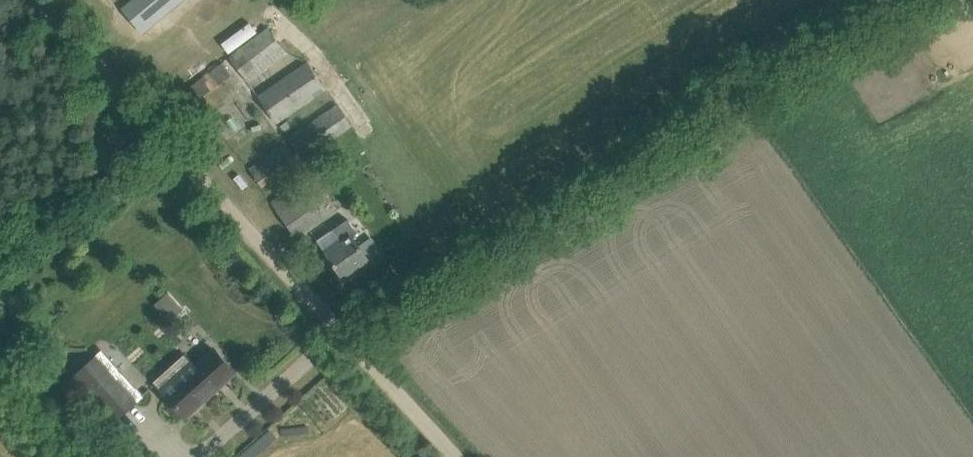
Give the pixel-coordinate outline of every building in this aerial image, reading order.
[(144,32),(181,0),(132,0),(123,7),(144,32)] [(230,56),(250,82),(288,53),(268,27),(230,56)] [(190,86),(210,111),(240,87),(221,62),(190,86)] [(261,96),(277,121),(327,87),(310,62),(261,96)] [(290,138),(304,158),(353,125),(339,105),(290,138)] [(251,169),(262,185),(294,165),(283,147),(251,169)] [(272,201),(295,235),(322,216),(298,182),(272,201)] [(327,252),(344,276),(369,258),(354,235),(359,232),(349,218),(334,228),(343,241),(327,252)] [(184,308),(169,291),(155,304),(170,321),(184,308)] [(156,382),(186,416),(236,371),(214,348),(195,365),(186,355),(156,382)] [(139,400),(98,353),(74,374),(116,421),(139,400)]
